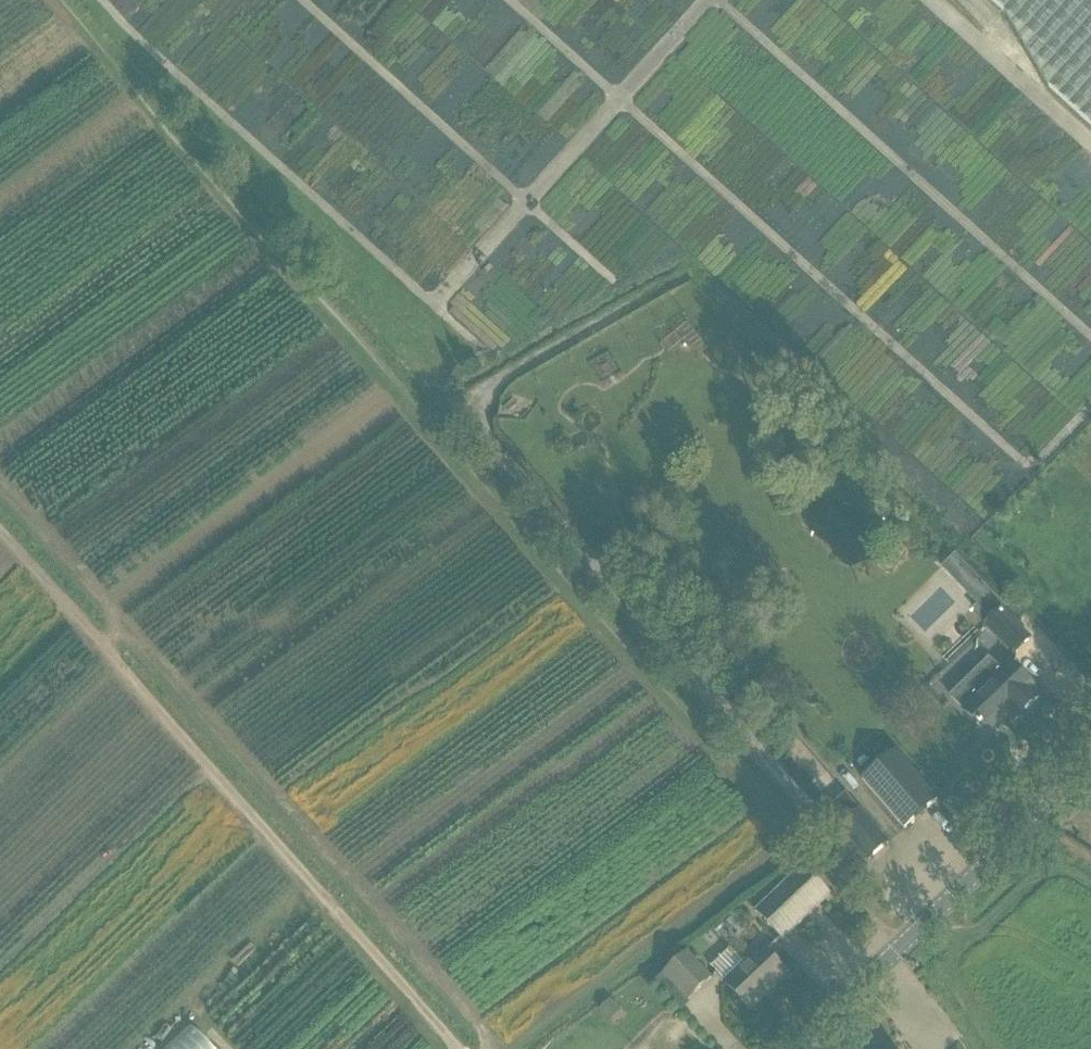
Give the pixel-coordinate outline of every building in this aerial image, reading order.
[(1005,15),(1048,87),(1090,126),(1090,0),(990,0),(1005,15)] [(955,554),(942,567),(967,593),(978,605),(992,592),(980,580),(955,554)] [(978,605),(974,610),(986,622),(999,610),(1000,611),(1002,612),(1007,607),(992,592),(978,605)] [(986,622),(984,625),(1014,655),(1029,639),(1002,612),(1000,611),(999,610),(986,622)] [(989,659),(951,696),(965,710),(971,717),(987,733),(1009,711),(1016,719),(1026,710),(1040,696),(1032,688),(1034,687),(1018,672),(1012,665),(1003,673),(989,659)] [(864,781),(891,812),(905,829),(938,800),(897,752),(864,781)] [(826,811),(868,860),(888,843),(846,793),(826,811)] [(783,940),(830,895),(803,867),(756,912),(783,940)] [(728,986),(736,994),(751,1010),(765,996),(764,995),(771,988),(772,990),(788,975),(773,959),(765,950),(748,966),(732,948),(712,968),(728,986)] [(687,952),(664,974),(687,1000),(711,979),(687,952)] [(610,1000),(600,1010),(610,1020),(620,1011),(610,1000)] [(200,1031),(181,1048),(216,1048),(200,1031)]
